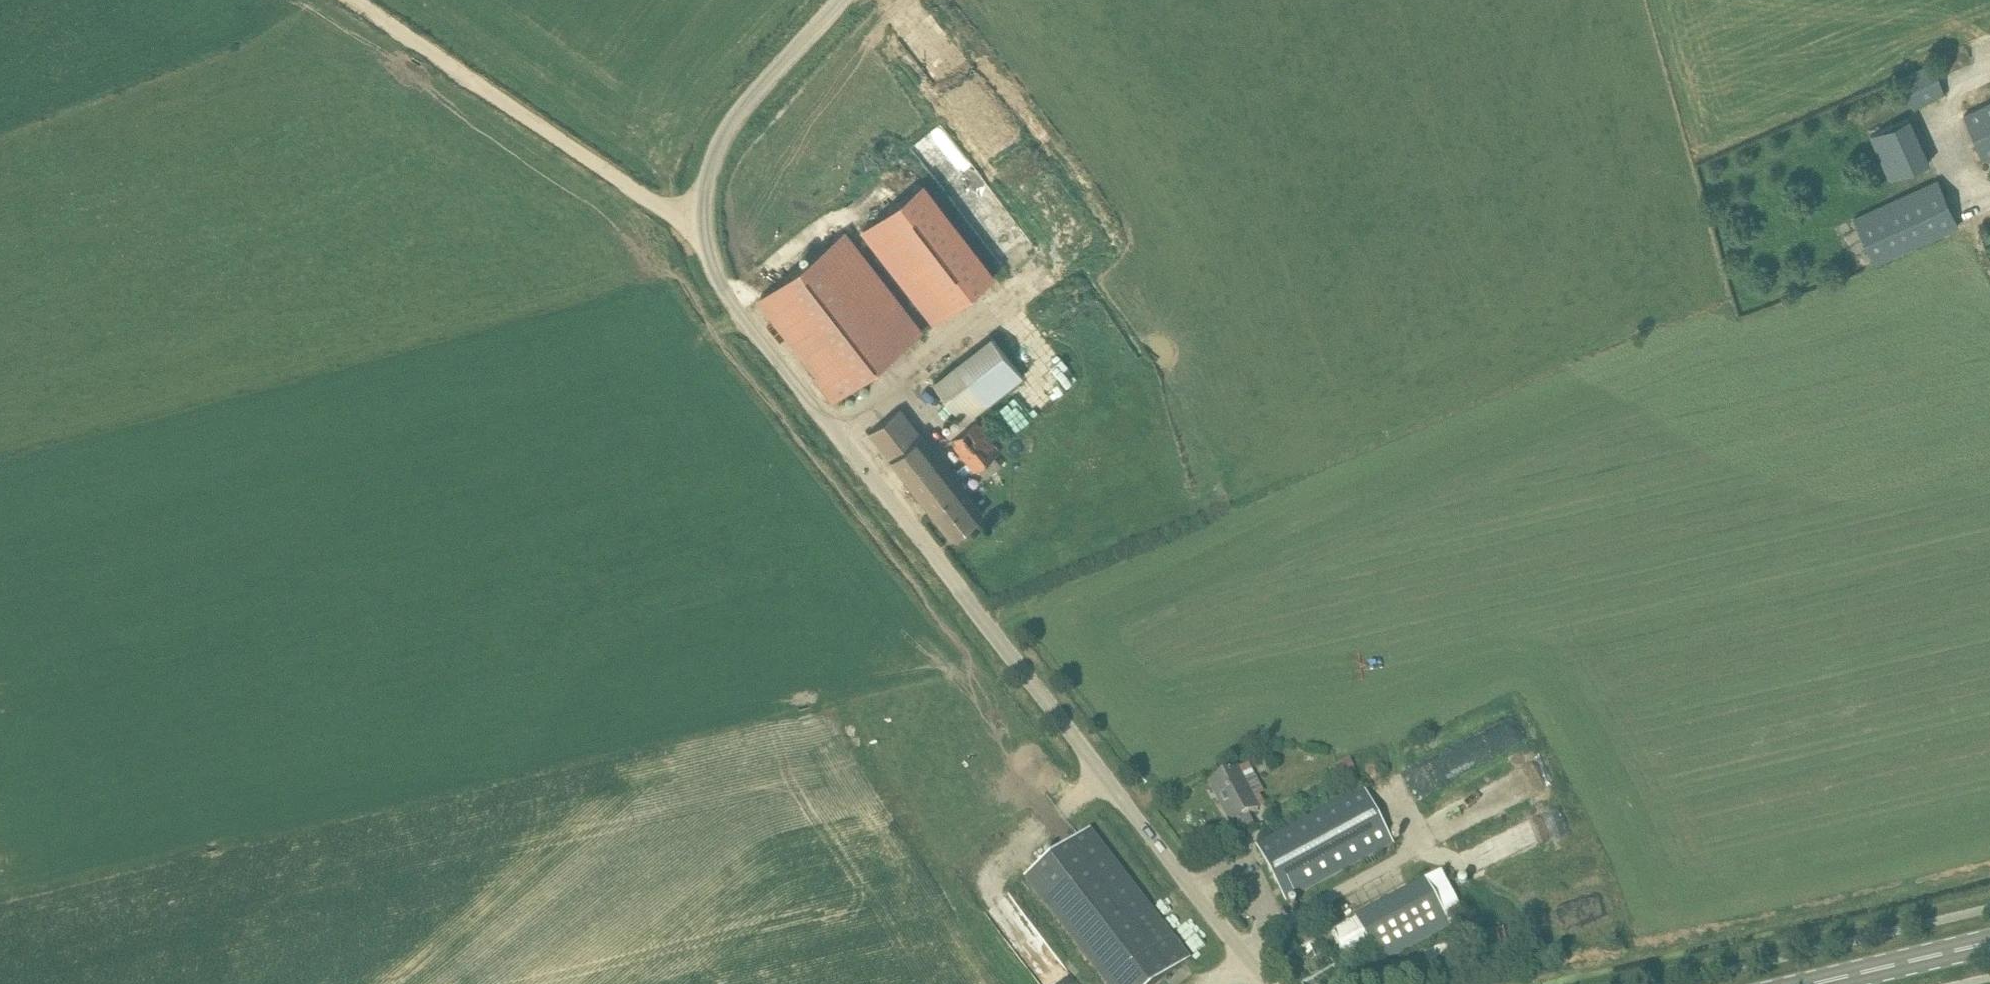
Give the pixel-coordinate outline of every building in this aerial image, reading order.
[(1899,77),(1913,106),(1946,91),(1933,62),(1899,77)] [(1984,159),(1989,156),(1989,103),(1964,115),(1984,159)] [(1870,134),(1890,179),(1929,161),(1909,117),(1870,134)] [(1853,217),(1874,263),(1959,226),(1938,178),(1853,217)] [(921,183),(864,228),(937,320),(994,276),(921,183)] [(921,333),(842,233),(761,296),(820,371),(814,376),(833,401),(921,333)] [(993,335),(934,382),(962,418),(946,431),(951,437),(950,438),(973,469),(1027,429),(1000,393),(1023,375),(993,335)] [(869,432),(951,538),(983,513),(900,408),(869,432)] [(1338,763),(1345,778),(1361,770),(1354,755),(1338,763)] [(1211,783),(1232,823),(1259,808),(1238,769),(1211,783)] [(1257,845),(1286,900),(1393,843),(1364,788),(1257,845)] [(1088,832),(1028,878),(1110,983),(1159,983),(1188,961),(1088,832)] [(1451,925),(1428,880),(1287,955),(1303,983),(1339,983),(1451,925)]
